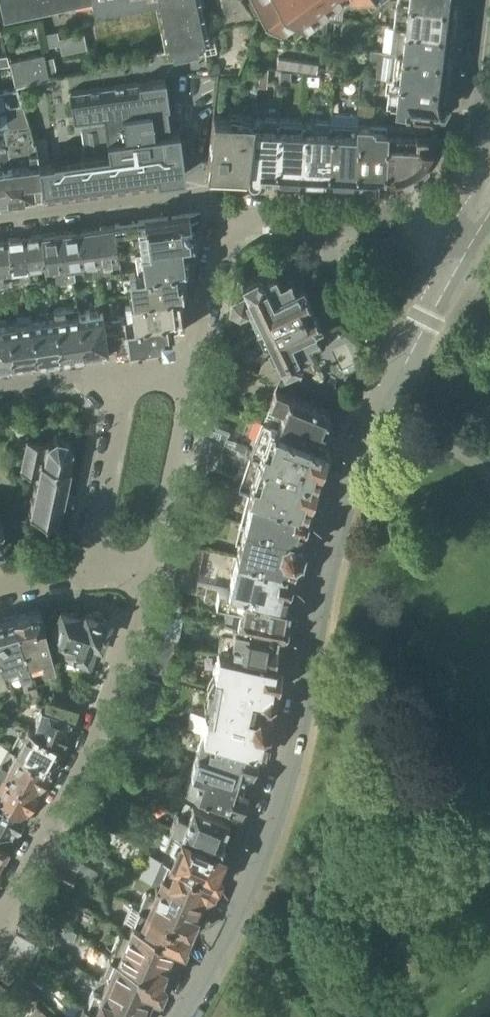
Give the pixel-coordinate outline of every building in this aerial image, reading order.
[(93,2),(93,0),(0,0),(0,2),(4,21),(93,2)] [(93,2),(96,13),(158,0),(93,0),(93,2)] [(170,50),(171,50),(197,45),(204,43),(195,2),(195,0),(160,0),(170,50)] [(260,15),(268,9),(279,25),(287,19),(294,29),(304,22),(306,24),(308,23),(306,20),(318,11),(320,14),(323,12),(321,9),(333,0),(335,3),(337,1),(337,0),(249,0),(260,15)] [(343,1),(325,12),(326,15),(342,16),(344,2),(343,1)] [(397,1),(394,26),(451,33),(454,8),(397,1)] [(394,26),(391,51),(448,58),(451,33),(394,26)] [(62,41),(64,51),(88,46),(84,27),(49,35),(51,44),(62,41)] [(325,30),(325,31),(323,43),(340,45),(341,33),(325,30)] [(174,62),(175,62),(200,56),(197,45),(171,50),(174,62)] [(380,76),(387,77),(444,84),(448,58),(391,51),(371,48),(370,57),(378,58),(376,75),(380,76)] [(39,79),(49,77),(48,72),(45,60),(44,53),(10,61),(16,85),(39,79)] [(277,65),(316,71),(318,62),(278,56),(277,65)] [(52,58),(45,60),(48,72),(55,70),(52,58)] [(327,60),(326,69),(334,70),(335,62),(327,60)] [(217,62),(209,64),(210,73),(219,71),(217,62)] [(257,81),(258,81),(278,84),(278,80),(280,68),(259,65),(257,81)] [(290,68),(280,68),(278,80),(290,81),(290,68)] [(306,72),(306,82),(318,83),(319,72),(306,72)] [(388,105),(403,107),(438,111),(442,112),(446,103),(444,94),(443,93),(444,84),(387,77),(386,88),(390,88),(388,105)] [(185,174),(185,173),(179,129),(179,127),(170,128),(167,105),(169,104),(165,78),(148,80),(88,88),(70,91),(73,117),(79,117),(86,159),(55,163),(54,158),(39,160),(44,193),(45,193),(148,179),(183,174),(185,174)] [(7,127),(27,123),(25,114),(22,104),(10,106),(5,103),(3,91),(0,91),(0,128),(7,127)] [(386,126),(382,180),(386,180),(391,180),(395,179),(399,179),(403,177),(404,178),(406,179),(407,179),(409,179),(410,178),(411,177),(412,176),(413,175),(413,174),(414,173),(419,169),(421,168),(424,165),(428,162),(430,158),(433,155),(435,151),(438,147),(439,143),(435,135),(425,134),(427,125),(436,126),(437,114),(438,114),(438,111),(403,107),(402,116),(413,117),(412,123),(416,123),(416,127),(386,126)] [(325,178),(354,179),(359,122),(359,114),(330,113),(329,121),(325,178)] [(206,171),(246,173),(253,118),(213,114),(206,171)] [(258,175),(272,176),(276,119),(253,118),(246,173),(246,174),(247,176),(248,176),(249,177),(251,178),(252,178),(254,177),(255,177),(257,176),(258,175)] [(272,176),(299,177),(302,120),(276,119),(272,176)] [(299,177),(325,178),(329,121),(302,120),(299,177)] [(354,179),(382,180),(386,126),(369,126),(369,123),(359,122),(354,179)] [(32,139),(27,123),(7,127),(16,197),(35,194),(42,193),(44,193),(39,160),(36,141),(36,139),(32,139)] [(7,127),(0,128),(0,199),(16,197),(7,127)] [(143,220),(146,244),(184,239),(184,240),(192,239),(189,214),(143,220)] [(129,246),(126,222),(114,224),(117,248),(129,246)] [(114,224),(95,226),(102,276),(111,275),(109,260),(119,259),(117,248),(114,224)] [(95,226),(78,229),(82,264),(92,263),(93,277),(102,276),(95,226)] [(78,229),(60,231),(67,281),(74,279),(73,265),(82,264),(78,229)] [(60,231),(42,234),(45,266),(45,269),(55,268),(57,282),(59,282),(67,281),(60,231)] [(42,234),(22,236),(29,286),(39,285),(37,267),(45,266),(42,234)] [(22,236),(6,239),(10,271),(19,270),(20,280),(11,282),(12,288),(29,286),(22,236)] [(0,239),(0,290),(1,289),(12,288),(11,282),(11,279),(3,280),(2,272),(10,271),(6,239),(0,239)] [(141,256),(135,257),(136,269),(178,264),(178,265),(187,264),(184,240),(184,239),(146,244),(140,244),(141,256)] [(129,270),(132,294),(173,288),(173,289),(182,288),(178,265),(178,264),(136,269),(129,270)] [(249,311),(256,327),(311,303),(302,283),(293,287),(289,277),(279,282),(274,273),(263,278),(262,277),(263,276),(256,273),(255,274),(242,281),(247,293),(248,296),(245,297),(244,294),(230,300),(227,312),(240,316),(249,311)] [(59,282),(57,282),(50,283),(52,294),(61,293),(59,282)] [(12,288),(1,289),(2,298),(13,296),(12,288)] [(125,304),(127,318),(168,313),(168,314),(177,313),(173,289),(173,288),(132,294),(130,294),(131,303),(125,304)] [(101,298),(102,307),(104,321),(111,320),(109,297),(101,298)] [(311,303),(256,327),(264,343),(267,345),(272,356),(264,360),(259,373),(278,382),(284,369),(300,362),(302,356),(301,354),(311,349),(306,340),(316,336),(312,326),(320,322),(311,303)] [(77,305),(55,308),(61,354),(83,351),(77,310),(77,305)] [(102,307),(77,310),(83,351),(108,347),(105,329),(104,321),(102,307)] [(55,314),(31,318),(37,357),(61,354),(55,308),(54,309),(55,314)] [(17,320),(6,321),(13,361),(37,357),(31,318),(30,312),(16,313),(17,320)] [(124,319),(125,326),(128,344),(172,338),(168,314),(168,313),(127,318),(124,319)] [(13,361),(6,321),(0,322),(0,363),(13,361)] [(125,326),(105,329),(108,347),(128,344),(125,326)] [(346,336),(327,343),(336,369),(355,362),(346,336)] [(210,398),(211,399),(219,402),(225,377),(242,381),(243,367),(219,356),(210,398)] [(272,404),(266,421),(321,442),(322,441),(325,442),(330,440),(334,432),(333,432),(331,427),(328,426),(328,424),(324,422),(327,415),(329,410),(319,406),(319,405),(317,405),(308,402),(287,393),(276,388),(269,403),(272,404)] [(233,446),(249,452),(313,474),(316,464),(320,465),(320,464),(326,461),(327,461),(330,452),(329,451),(326,445),(326,444),(321,442),(266,421),(261,419),(250,447),(247,446),(248,444),(236,440),(233,446)] [(202,435),(203,436),(223,443),(223,442),(233,446),(235,440),(226,436),(228,430),(214,424),(206,421),(205,420),(202,435)] [(20,468),(20,469),(39,473),(36,485),(35,485),(35,486),(36,487),(33,498),(32,498),(32,500),(33,500),(30,511),(29,511),(29,513),(30,513),(30,514),(32,515),(32,514),(58,518),(58,520),(60,520),(60,519),(61,519),(62,517),(60,517),(63,506),(64,506),(64,505),(71,506),(71,507),(73,506),(73,505),(74,496),(76,494),(74,493),(73,494),(67,493),(67,491),(66,491),(68,480),(69,481),(70,479),(69,478),(71,468),(72,468),(73,466),(69,465),(73,449),(74,449),(73,447),(72,447),(68,440),(68,439),(67,438),(66,439),(57,437),(57,435),(55,436),(55,437),(47,442),(46,441),(45,442),(45,443),(27,439),(26,441),(25,440),(25,442),(26,442),(24,452),(23,452),(23,453),(24,453),(22,463),(21,463),(20,464),(21,465),(21,467),(20,466),(20,468)] [(238,485),(247,488),(303,505),(306,494),(310,495),(317,491),(320,482),(316,476),(317,475),(313,474),(249,452),(238,485)] [(248,507),(244,523),(299,539),(299,537),(302,526),(308,522),(311,512),(310,512),(306,506),(307,506),(303,505),(247,488),(247,489),(252,490),(248,507)] [(244,523),(236,556),(291,569),(294,557),(299,553),(300,553),(302,543),(301,543),(299,539),(244,523)] [(173,576),(190,580),(283,600),(286,588),(292,584),(295,575),(294,575),(291,569),(236,556),(231,573),(223,571),(221,579),(198,573),(203,549),(180,544),(173,576)] [(228,603),(224,622),(277,632),(283,633),(287,612),(286,612),(288,601),(283,600),(190,580),(188,590),(198,592),(199,591),(205,592),(204,598),(228,603)] [(28,612),(16,615),(32,666),(45,663),(54,660),(45,623),(43,609),(28,612)] [(109,619),(104,617),(103,612),(95,610),(91,613),(86,611),(84,616),(74,612),(74,613),(61,609),(53,634),(57,647),(87,657),(93,640),(100,642),(109,619)] [(154,635),(177,641),(186,614),(176,612),(163,609),(154,635)] [(8,673),(32,666),(16,615),(3,619),(3,618),(2,618),(0,617),(0,651),(8,673)] [(221,634),(218,649),(274,661),(274,658),(279,655),(280,655),(281,646),(280,645),(277,641),(277,638),(276,638),(277,632),(224,622),(216,620),(213,634),(221,634)] [(213,674),(210,691),(252,701),(254,695),(268,698),(268,697),(272,694),(273,694),(279,662),(274,661),(218,649),(213,674)] [(30,689),(34,701),(42,699),(38,686),(30,689)] [(210,691),(202,731),(256,747),(262,749),(269,716),(266,711),(251,706),(252,701),(210,691)] [(41,707),(33,728),(63,745),(73,718),(65,715),(67,709),(45,702),(43,707),(41,707)] [(17,749),(49,768),(50,768),(59,754),(58,753),(62,746),(63,746),(63,745),(33,728),(29,726),(17,749)] [(201,732),(192,758),(247,774),(250,765),(255,762),(258,752),(256,749),(256,748),(255,748),(256,747),(202,731),(202,732),(201,732)] [(3,773),(37,791),(37,790),(41,783),(43,780),(45,778),(47,774),(48,771),(49,768),(17,749),(11,746),(0,765),(0,771),(3,773)] [(192,758),(183,785),(193,788),(239,803),(243,801),(244,801),(247,791),(243,785),(247,774),(192,758)] [(25,812),(28,805),(29,805),(30,803),(33,800),(35,797),(36,793),(37,791),(3,773),(0,778),(0,799),(25,812)] [(169,825),(172,827),(225,849),(230,836),(228,832),(224,830),(229,817),(204,806),(206,801),(191,794),(193,788),(183,785),(173,782),(171,787),(187,793),(184,801),(191,804),(186,814),(176,810),(169,825)] [(12,835),(16,827),(17,827),(18,825),(21,823),(23,818),(24,815),(25,813),(25,812),(0,799),(0,828),(12,835)] [(161,854),(217,879),(218,877),(217,877),(228,851),(225,850),(225,849),(172,827),(166,841),(153,835),(151,837),(147,847),(161,854)] [(8,846),(14,836),(12,835),(0,828),(0,861),(8,846)] [(76,871),(86,876),(90,878),(95,868),(61,849),(55,860),(56,860),(76,871)] [(135,866),(132,871),(154,881),(199,901),(203,891),(206,892),(213,889),(217,879),(161,854),(156,866),(142,859),(138,868),(135,866)] [(76,871),(56,860),(49,872),(69,883),(76,871)] [(144,891),(139,905),(188,926),(189,927),(196,924),(199,916),(197,909),(196,909),(199,901),(154,881),(132,871),(131,875),(134,876),(131,885),(144,891)] [(45,913),(49,915),(53,908),(41,902),(38,909),(45,913)] [(120,926),(121,927),(170,948),(173,939),(177,940),(183,938),(188,926),(139,905),(132,902),(120,926)] [(38,909),(31,905),(19,927),(52,946),(64,923),(49,915),(45,913),(38,909)] [(109,953),(115,956),(165,977),(171,964),(168,958),(166,957),(170,948),(121,927),(116,939),(115,938),(109,953)] [(0,961),(0,963),(14,975),(18,978),(27,961),(29,962),(39,943),(17,931),(0,961)] [(92,974),(104,981),(107,982),(116,987),(147,1001),(152,990),(154,991),(160,989),(165,977),(115,956),(114,958),(110,959),(108,965),(110,967),(108,971),(96,966),(92,974)] [(0,963),(0,1001),(1,1002),(11,991),(4,984),(14,975),(0,963)] [(86,1004),(114,1016),(140,1016),(147,1001),(116,987),(107,982),(104,981),(99,992),(91,989),(86,1004)] [(52,1013),(50,1015),(45,1010),(37,1002),(23,1016),(56,1016),(52,1013)] [(86,1004),(82,1002),(76,1016),(114,1016),(86,1004)]
